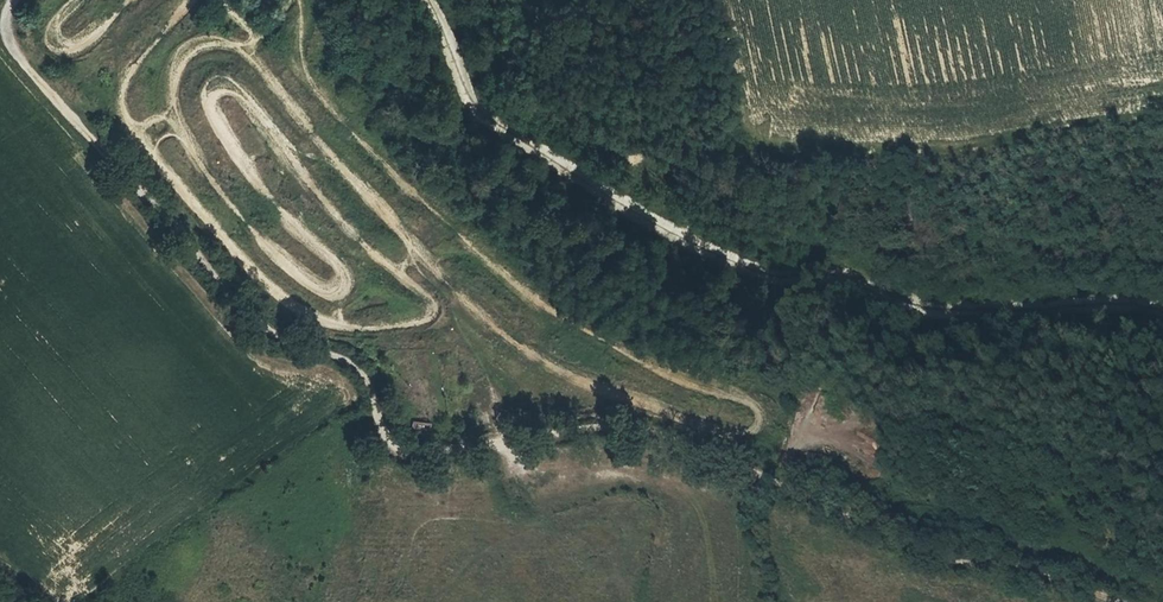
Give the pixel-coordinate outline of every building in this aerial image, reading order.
[(427,422),(409,419),(408,425),(426,428),(427,422)]
